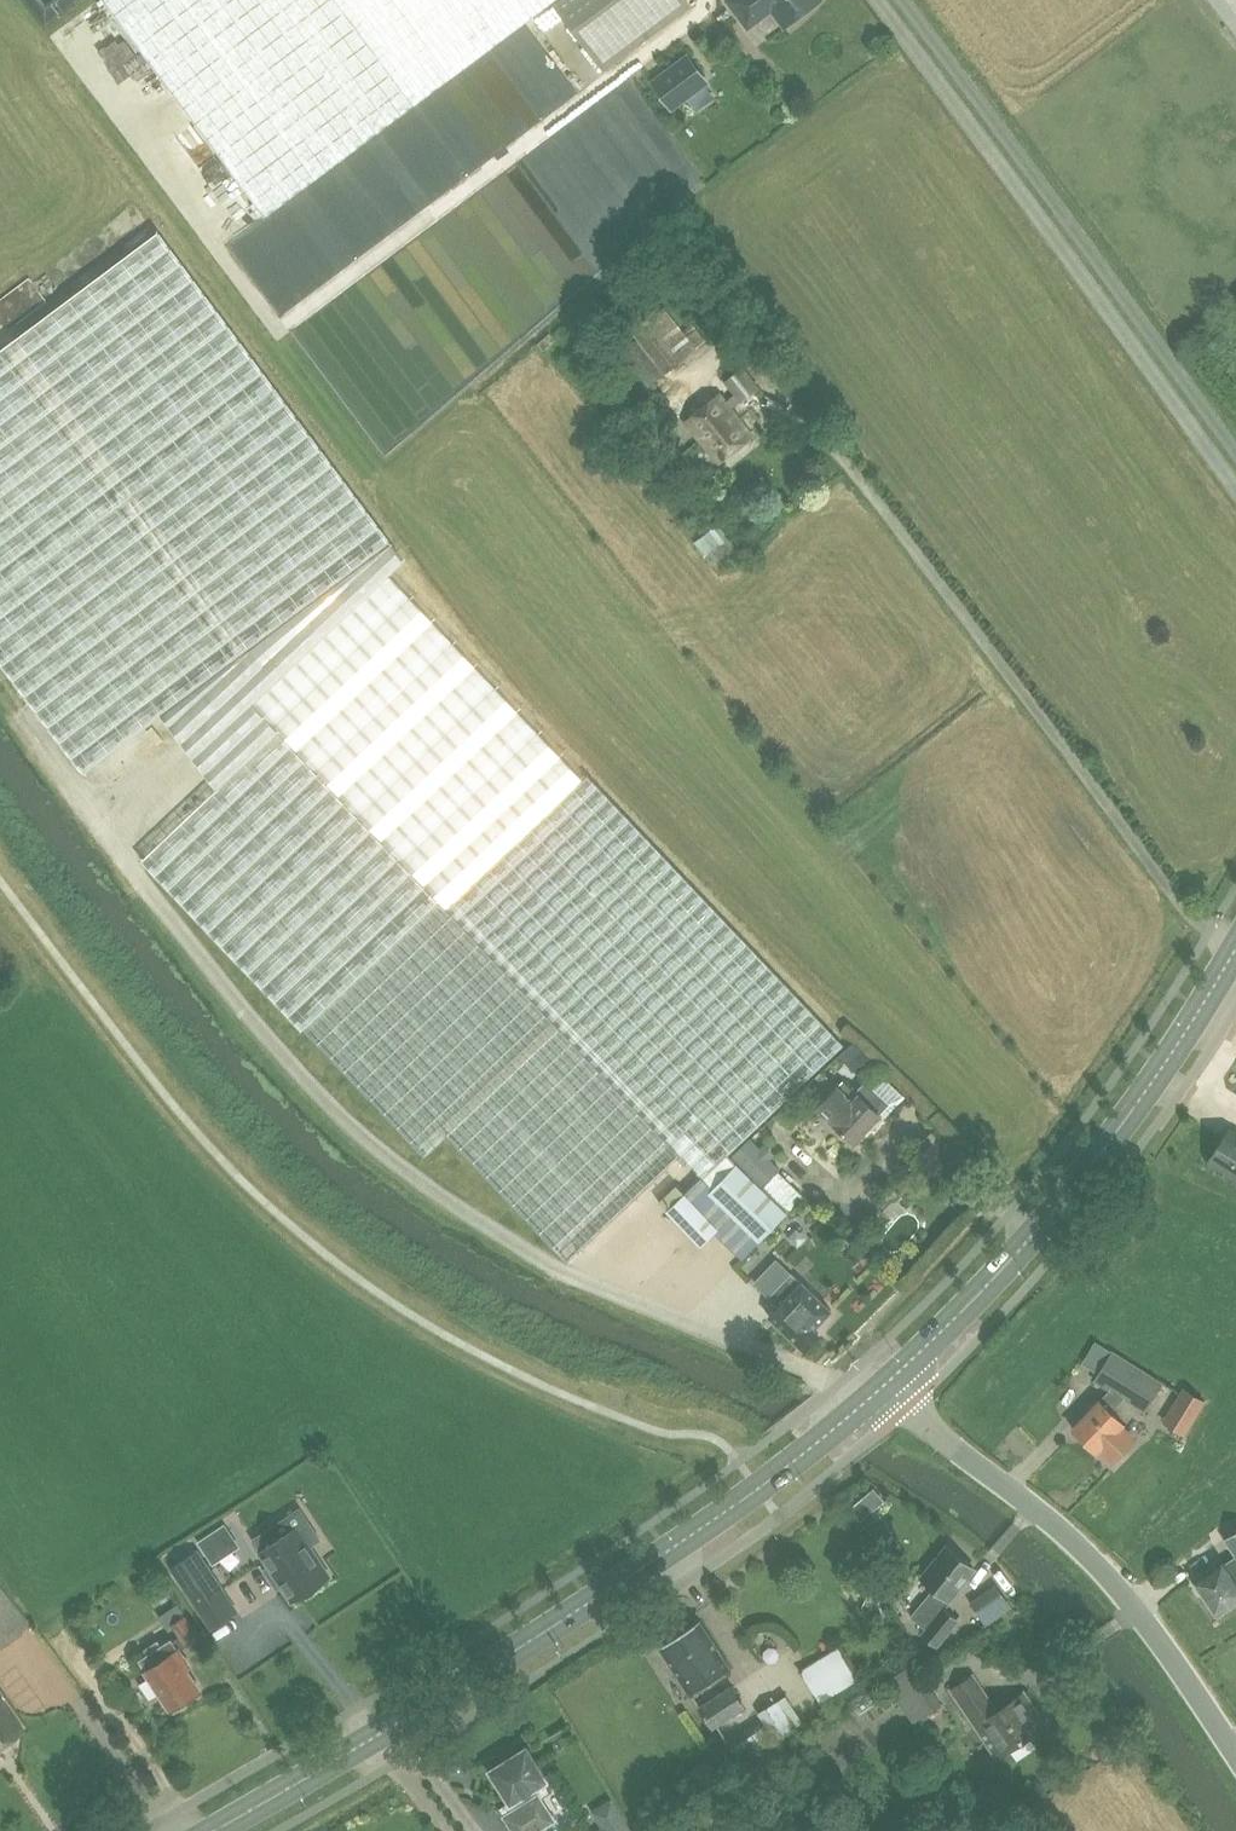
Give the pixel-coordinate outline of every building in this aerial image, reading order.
[(264,214),(227,242),(371,436),(633,240),(633,239),(490,48),(553,0),(103,0),(264,214)] [(555,4),(605,70),(690,6),(686,0),(560,0),(555,4)] [(748,27),(749,26),(746,22),(769,5),(785,26),(820,0),(728,0),(748,27)] [(687,56),(652,82),(671,108),(684,98),(679,93),(702,75),(687,56)] [(0,350),(0,660),(85,773),(162,714),(217,788),(142,859),(423,1156),(447,1133),(568,1260),(680,1154),(702,1179),(686,1193),(692,1200),(699,1207),(703,1203),(711,1194),(709,1191),(736,1164),(727,1153),(843,1045),(588,773),(587,774),(581,767),(393,569),(403,559),(158,232),(0,350)] [(631,306),(608,325),(622,342),(644,323),(631,306)] [(622,342),(617,346),(649,385),(696,346),(684,330),(665,306),(644,323),(622,342)] [(692,323),(684,330),(696,346),(705,339),(692,323)] [(744,365),(724,380),(740,401),(760,385),(744,365)] [(719,392),(686,419),(718,460),(751,434),(719,392)] [(663,442),(646,455),(665,477),(680,464),(663,442)] [(720,524),(696,541),(705,554),(709,551),(716,559),(731,548),(725,539),(729,536),(720,524)] [(844,1079),(819,1106),(854,1139),(879,1112),(889,1101),(868,1081),(857,1092),(844,1079)] [(1209,1161),(1235,1178),(1235,1133),(1230,1129),(1209,1161)] [(749,1138),(733,1155),(766,1186),(779,1173),(782,1170),(770,1158),(775,1153),(766,1145),(761,1150),(749,1138)] [(736,1164),(709,1191),(711,1194),(758,1240),(787,1211),(738,1162),(736,1164)] [(779,1173),(766,1186),(791,1211),(804,1197),(779,1173)] [(679,1186),(661,1202),(667,1209),(685,1192),(679,1186)] [(685,1192),(667,1209),(700,1245),(715,1231),(718,1228),(699,1207),(692,1200),(686,1193),(685,1192)] [(792,1271),(769,1295),(780,1306),(770,1317),(804,1348),(819,1332),(813,1327),(831,1308),(792,1271)] [(1088,1413),(1074,1429),(1096,1449),(1099,1446),(1114,1460),(1135,1439),(1120,1424),(1122,1421),(1111,1410),(1122,1398),(1144,1411),(1161,1383),(1112,1352),(1094,1380),(1109,1390),(1099,1400),(1097,1398),(1086,1411),(1088,1413)] [(1184,1387),(1170,1411),(1191,1423),(1205,1400),(1184,1387)] [(874,1486),(861,1497),(872,1509),(884,1499),(874,1486)] [(270,1528),(253,1539),(261,1551),(260,1552),(270,1568),(268,1570),(278,1585),(280,1583),(292,1601),(329,1576),(310,1546),(320,1539),(307,1521),(278,1540),(270,1528)] [(1226,1538),(1235,1553),(1235,1531),(1226,1538)] [(920,1604),(910,1619),(927,1630),(923,1636),(937,1645),(956,1618),(942,1609),(958,1586),(956,1584),(969,1565),(956,1556),(958,1554),(947,1546),(945,1548),(942,1546),(919,1579),(932,1588),(920,1604)] [(197,1550),(171,1567),(200,1612),(226,1595),(197,1550)] [(1196,1578),(1218,1611),(1235,1599),(1235,1556),(1222,1565),(1220,1562),(1196,1578)] [(186,1614),(171,1624),(172,1625),(179,1637),(172,1641),(177,1649),(179,1648),(180,1650),(201,1636),(186,1614)] [(700,1619),(660,1645),(691,1692),(730,1666),(700,1619)] [(150,1653),(140,1659),(147,1670),(171,1707),(198,1688),(184,1667),(189,1664),(180,1651),(180,1650),(179,1648),(177,1649),(172,1641),(170,1639),(162,1645),(158,1640),(146,1648),(150,1653)] [(838,1645),(800,1669),(809,1683),(821,1702),(858,1678),(838,1645)] [(904,1669),(886,1681),(913,1723),(932,1710),(904,1669)] [(972,1674),(953,1689),(996,1756),(1046,1727),(1024,1692),(997,1710),(972,1674)] [(732,1685),(699,1706),(713,1728),(745,1708),(732,1685)] [(788,1695),(759,1714),(774,1737),(802,1720),(788,1695)] [(22,1729),(0,1699),(0,1745),(22,1729)] [(759,1719),(727,1740),(740,1758),(770,1738),(759,1719)] [(785,1741),(738,1769),(754,1795),(801,1767),(785,1741)] [(491,1767),(492,1769),(491,1770),(510,1800),(500,1807),(514,1830),(534,1830),(554,1819),(540,1797),(551,1790),(545,1780),(546,1779),(527,1748),(506,1761),(505,1758),(491,1767)]
